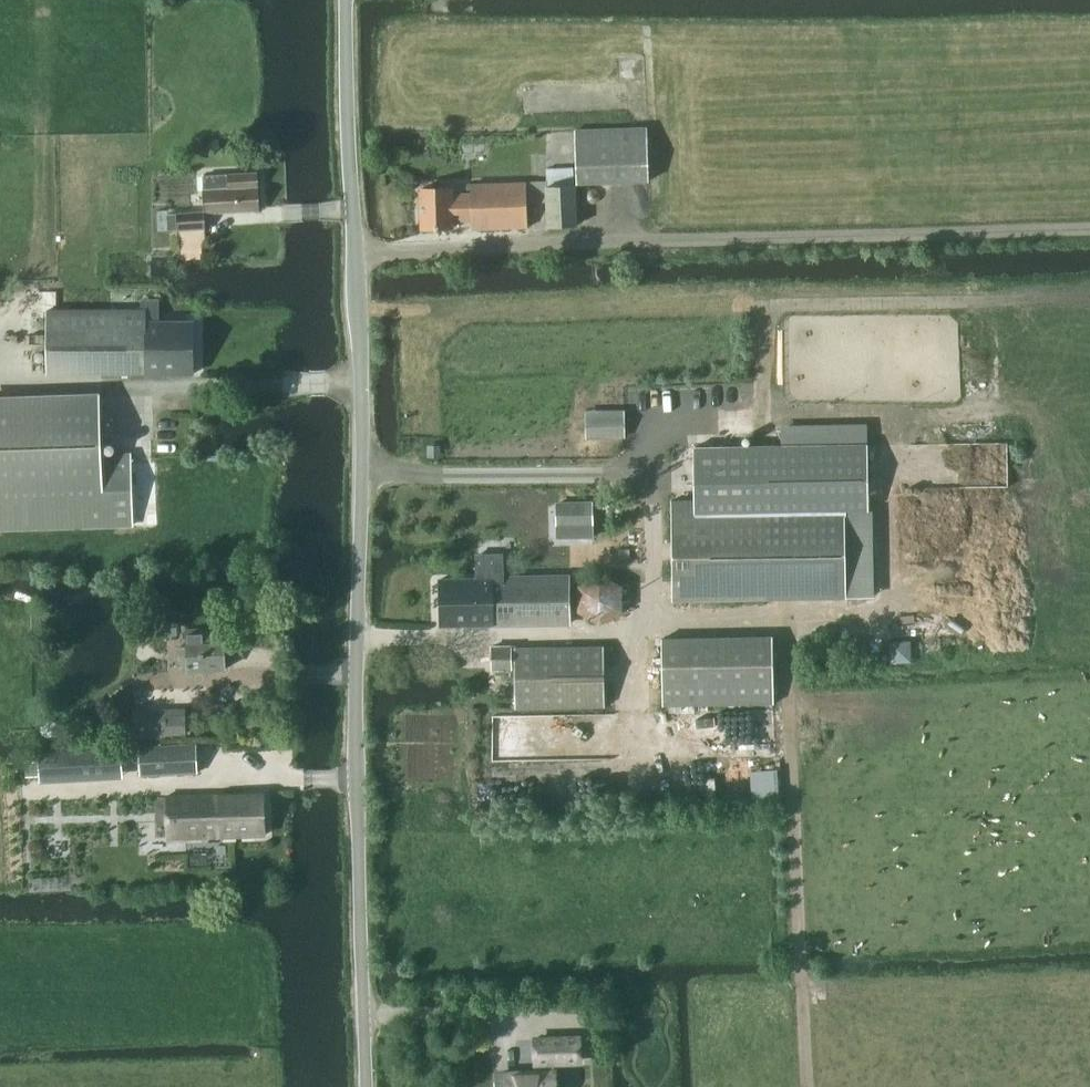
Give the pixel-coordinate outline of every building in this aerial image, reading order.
[(577,184),(649,182),(648,126),(575,129),(577,184)] [(576,225),(576,219),(574,167),(547,168),(550,226),(576,225)] [(206,212),(259,209),(257,172),(204,176),(206,212)] [(473,229),(528,227),(527,182),(471,184),(472,193),(452,194),(452,187),(422,188),(423,228),(453,227),(453,220),(472,220),(473,229)] [(178,213),(167,214),(168,230),(179,229),(206,227),(205,219),(204,212),(178,213)] [(194,373),(194,321),(160,321),(160,303),(160,301),(142,300),(142,310),(48,310),(49,374),(147,374),(147,373),(194,373)] [(0,400),(0,529),(133,525),(131,454),(105,455),(101,455),(100,398),(0,400)] [(625,437),(625,416),(587,417),(587,438),(625,437)] [(673,600),(847,598),(846,509),(868,509),(867,444),(695,446),(695,500),(672,500),(673,600)] [(594,525),(594,501),(557,502),(557,525),(594,525)] [(493,573),(493,563),(493,559),(476,559),(477,578),(441,579),(441,625),(570,623),(569,576),(499,578),(499,573),(493,573)] [(623,611),(623,585),(600,572),(577,586),(578,612),(601,625),(623,611)] [(189,646),(176,647),(177,666),(190,665),(190,670),(225,669),(224,637),(224,627),(207,627),(188,628),(189,646)] [(663,705),(774,703),(772,635),(662,637),(663,705)] [(494,670),(512,669),(512,645),(493,646),(494,670)] [(517,707),(606,706),(604,646),(515,648),(517,707)] [(133,739),(187,737),(186,708),(132,710),(133,739)] [(196,746),(197,746),(197,745),(140,747),(142,775),(197,773),(196,746)] [(121,748),(68,750),(69,773),(122,771),(121,748)] [(168,838),(265,834),(264,792),(167,795),(168,838)] [(581,1060),(580,1038),(536,1040),(537,1062),(539,1062),(540,1073),(529,1073),(530,1077),(519,1078),(519,1074),(498,1074),(499,1086),(556,1086),(556,1072),(553,1072),(553,1061),(581,1060)]
